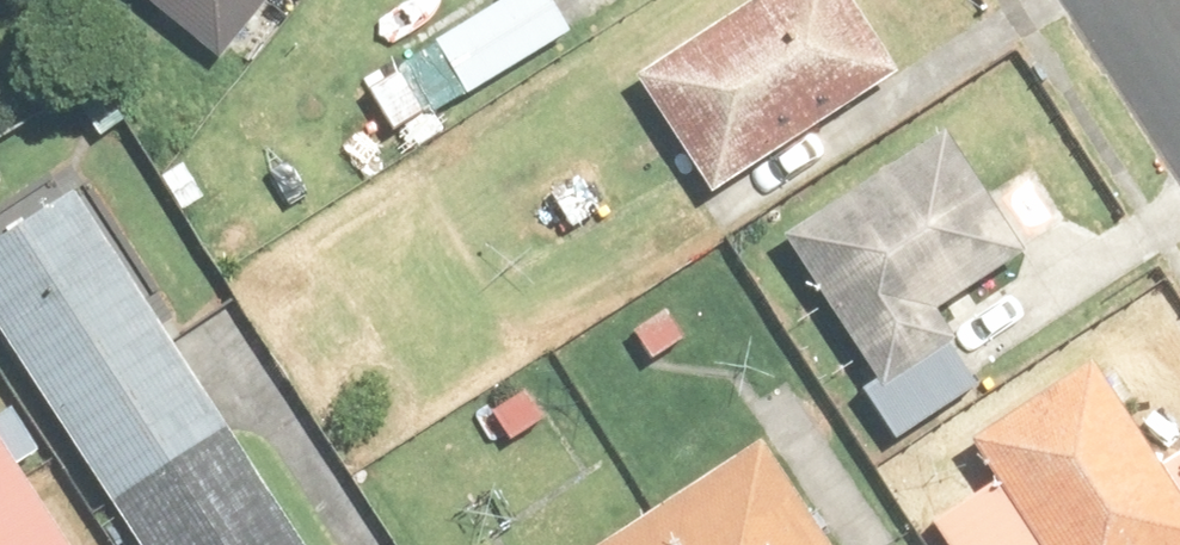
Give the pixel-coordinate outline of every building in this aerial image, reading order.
[(210,70),(263,0),(116,0),(210,70)] [(498,29),(549,0),(481,0),(498,29)] [(551,120),(632,243),(826,115),(750,0),(734,0),(551,120)] [(947,303),(873,189),(783,247),(703,298),(794,437),(872,386),(856,362),(947,303)] [(29,544),(49,544),(154,480),(0,234),(0,499),(29,544)] [(881,484),(911,532),(890,544),(1139,544),(1106,494),(1072,516),(1035,456),(1029,459),(998,410),(881,484)] [(590,544),(729,544),(689,483),(590,544)] [(160,487),(76,544),(201,544),(160,487)]
